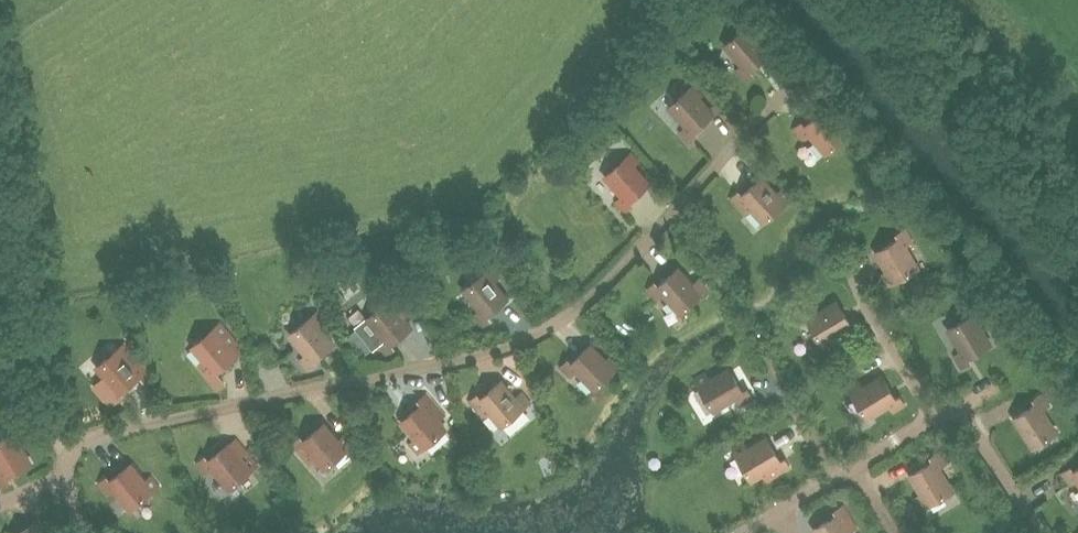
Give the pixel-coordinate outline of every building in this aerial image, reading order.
[(746,81),(752,75),(749,71),(770,53),(755,36),(761,31),(753,22),(725,46),(742,65),(737,70),(746,81)] [(691,142),(697,136),(693,132),(714,114),(699,97),(704,92),(696,83),(669,108),(686,127),(681,131),(691,142)] [(840,123),(827,108),(805,127),(801,123),(795,129),(804,139),(809,135),(826,154),(854,130),(844,120),(840,123)] [(650,184),(634,166),(640,160),(633,152),(627,158),(605,177),(622,196),(617,201),(626,212),(632,206),(629,202),(650,184)] [(777,194),(762,178),(741,197),(738,193),(732,198),(741,209),(746,204),(764,223),(791,198),(783,189),(777,194)] [(887,286),(918,268),(905,246),(912,242),(905,230),(897,234),(900,239),(876,253),(887,272),(880,276),(887,286)] [(483,326),(490,321),(486,316),(508,299),(494,282),(500,277),(490,265),(460,290),(478,312),(475,315),(483,326)] [(693,285),(678,269),(658,287),(654,283),(648,289),(658,299),(663,294),(680,313),(707,289),(699,280),(693,285)] [(387,354),(395,348),(392,343),(414,326),(399,308),(405,303),(398,295),(368,319),(384,339),(378,343),(387,354)] [(851,325),(837,302),(818,313),(814,307),(803,313),(822,344),(844,331),(848,337),(860,330),(856,323),(851,325)] [(963,367),(970,363),(967,359),(992,343),(982,325),(989,321),(981,307),(945,328),(960,353),(956,356),(963,367)] [(310,370),(317,364),(314,360),(334,344),(320,326),(326,322),(319,312),(290,335),(306,355),(301,359),(310,370)] [(213,382),(219,377),(216,373),(237,355),(223,338),(228,333),(221,324),(193,347),(209,367),(204,372),(213,382)] [(125,344),(97,367),(109,381),(103,386),(117,402),(123,397),(120,393),(141,375),(145,381),(151,375),(125,344)] [(606,361),(591,345),(571,364),(568,361),(562,367),(572,377),(577,371),(595,390),(621,364),(612,355),(606,361)] [(743,392),(729,369),(710,380),(706,373),(695,380),(714,411),(736,398),(740,404),(752,397),(748,390),(743,392)] [(896,400),(882,376),(863,388),(859,381),(848,388),(867,419),(889,405),(893,411),(905,404),(900,397),(896,400)] [(516,399),(502,382),(480,399),(477,395),(471,401),(480,411),(485,407),(502,426),(530,403),(522,394),(516,399)] [(434,405),(426,395),(419,400),(423,404),(402,422),(416,439),(410,444),(418,453),(447,428),(440,420),(444,416),(434,405)] [(1033,448),(1057,432),(1043,410),(1049,407),(1041,395),(1034,399),(1037,404),(1014,419),(1033,448)] [(300,438),(293,443),(302,454),(311,464),(316,459),(317,460),(324,469),(353,446),(345,436),(339,441),(324,424),(303,442),(300,438)] [(10,481),(7,477),(31,463),(20,444),(27,440),(20,429),(0,441),(0,466),(2,470),(0,471),(0,481),(3,486),(10,481)] [(781,462),(766,438),(748,450),(744,443),(733,449),(752,481),(774,467),(778,474),(790,466),(785,459),(781,462)] [(243,461),(230,444),(208,461),(205,457),(198,463),(207,473),(213,469),(229,489),(257,466),(249,456),(243,461)] [(921,509),(953,490),(940,468),(946,465),(939,453),(931,457),(934,462),(910,476),(922,495),(915,499),(921,509)] [(145,482),(131,464),(110,482),(106,478),(100,483),(109,494),(114,489),(130,509),(159,486),(151,477),(145,482)] [(1073,473),(1070,468),(1063,473),(1071,484),(1077,480),(1077,482),(1077,469),(1073,473)] [(843,522),(849,519),(842,507),(835,511),(838,515),(814,529),(816,532),(850,532),(843,522)] [(36,524),(21,532),(42,532),(36,524)]
